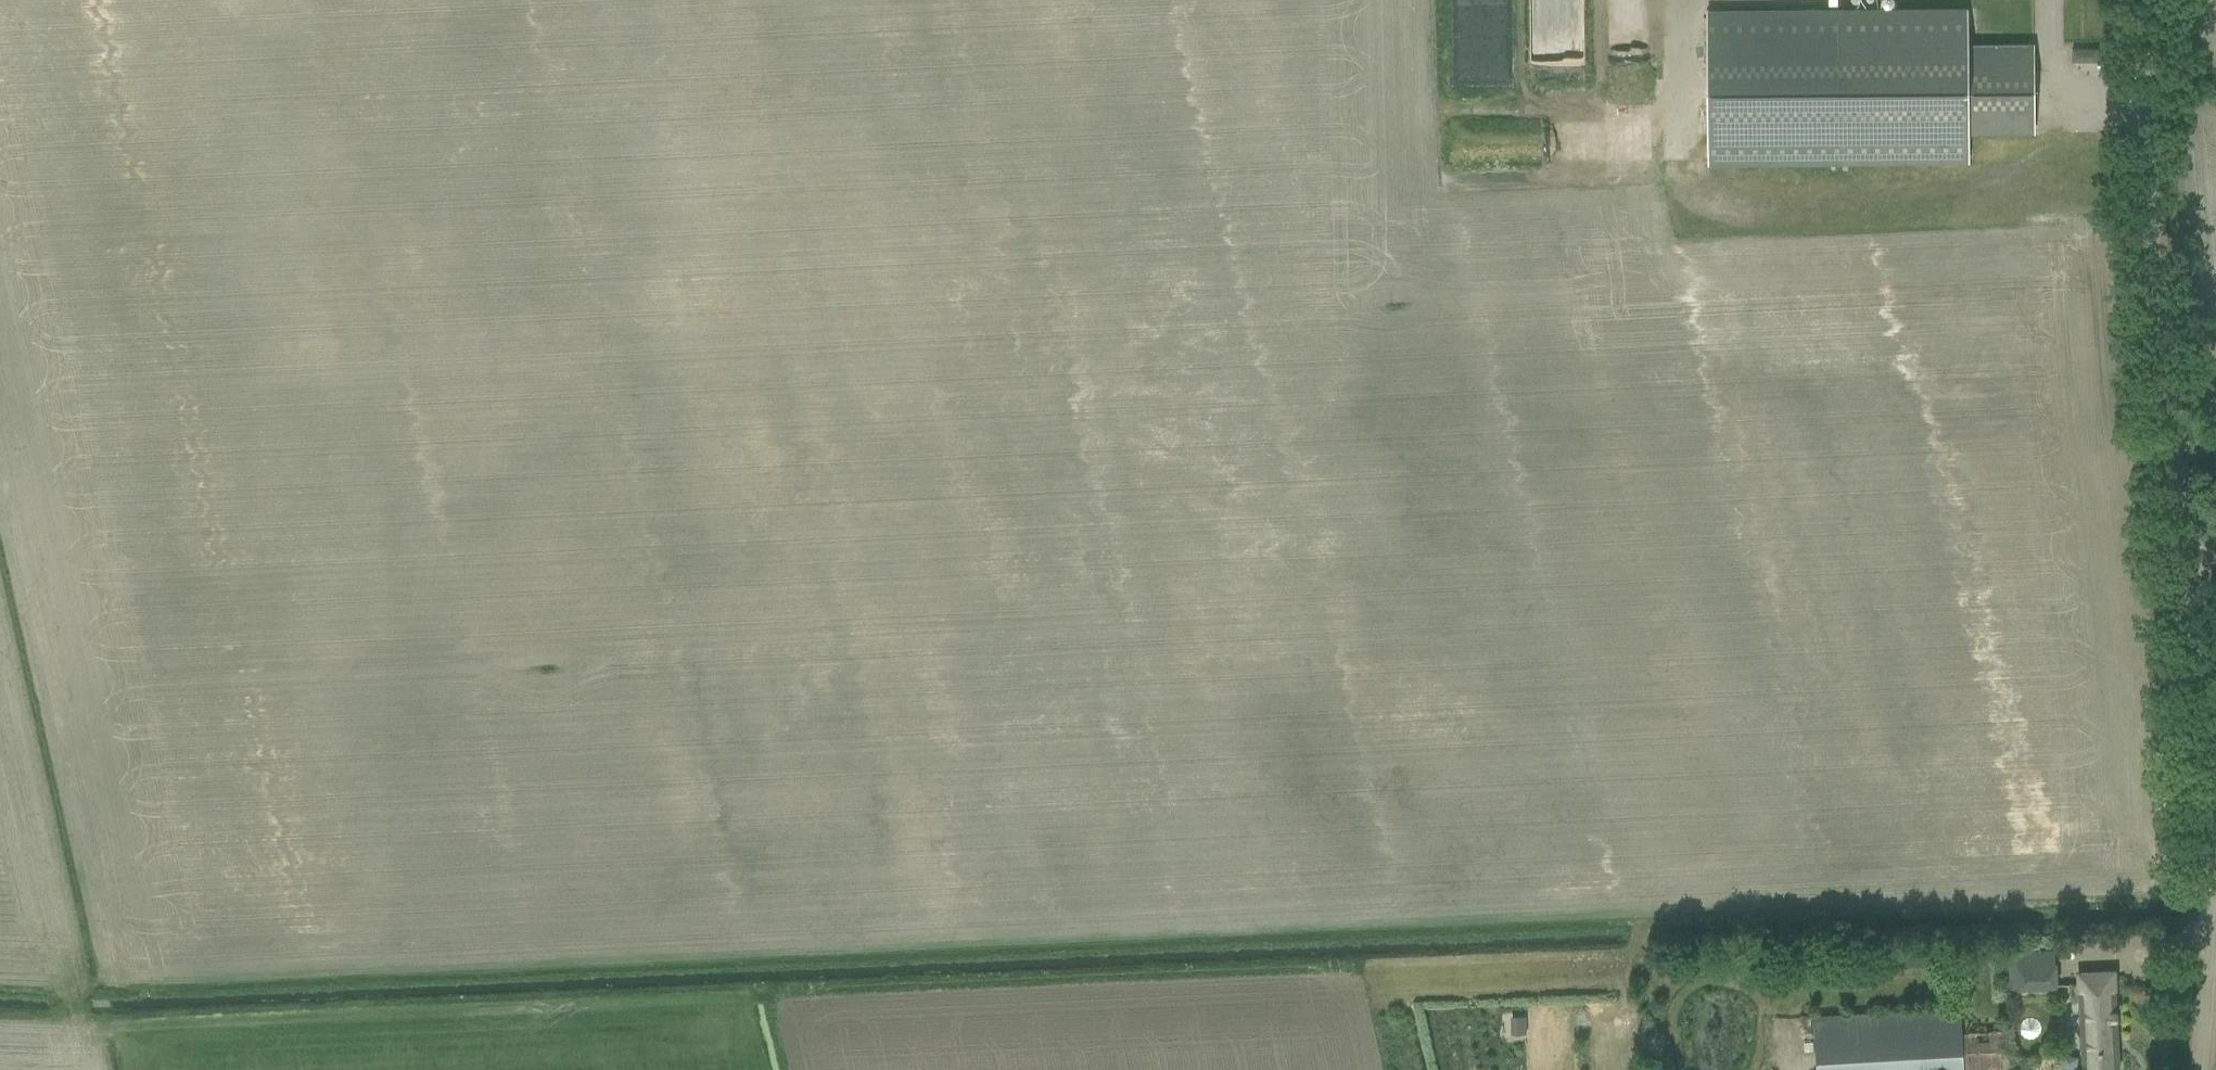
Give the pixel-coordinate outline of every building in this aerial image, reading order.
[(1838,14),(1708,15),(1709,159),(1840,158),(1969,157),(1969,129),(2035,129),(2034,47),(1969,47),(1968,12),(1838,14)] [(2072,48),(2072,62),(2098,62),(2099,48),(2072,48)] [(2008,952),(2010,988),(2057,985),(2055,949),(2008,952)] [(2084,1069),(2097,1069),(2119,1069),(2114,971),(2079,973),(2084,1069)] [(1817,1069),(1968,1069),(2016,1067),(2014,1030),(1963,1033),(1961,1008),(1814,1017),(1817,1069)]
